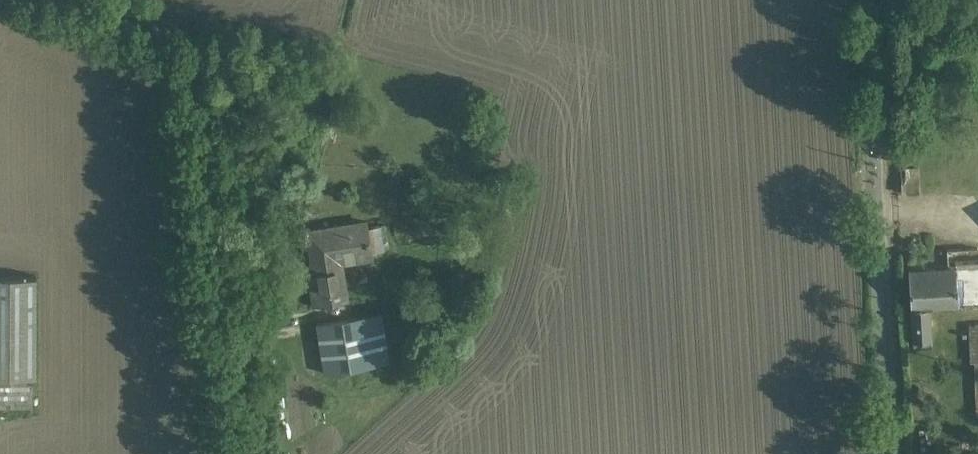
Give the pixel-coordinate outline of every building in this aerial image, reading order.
[(376,258),(371,218),(302,228),(313,304),(349,299),(344,262),(376,258)] [(909,259),(911,343),(933,343),(932,303),(977,303),(977,258),(909,259)] [(0,273),(0,377),(31,377),(31,273),(0,273)] [(387,316),(310,326),(318,380),(394,370),(387,316)] [(963,326),(963,365),(977,365),(977,326),(963,326)] [(13,408),(53,409),(54,381),(13,381),(13,408)]
